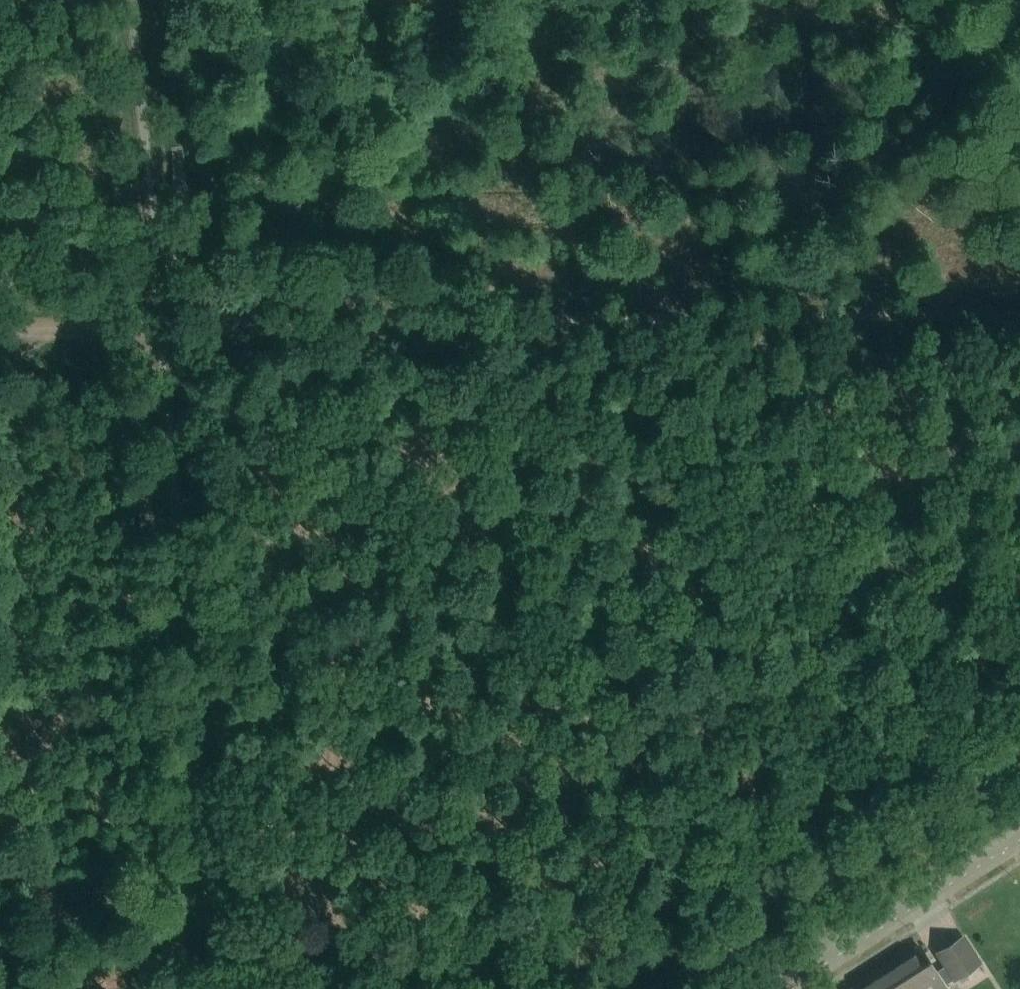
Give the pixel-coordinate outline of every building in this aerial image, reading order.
[(963,935),(937,952),(946,965),(953,977),(954,979),(980,962),(963,935)] [(945,986),(943,983),(953,977),(946,965),(936,972),(918,943),(848,988),(940,988),(945,986)]
